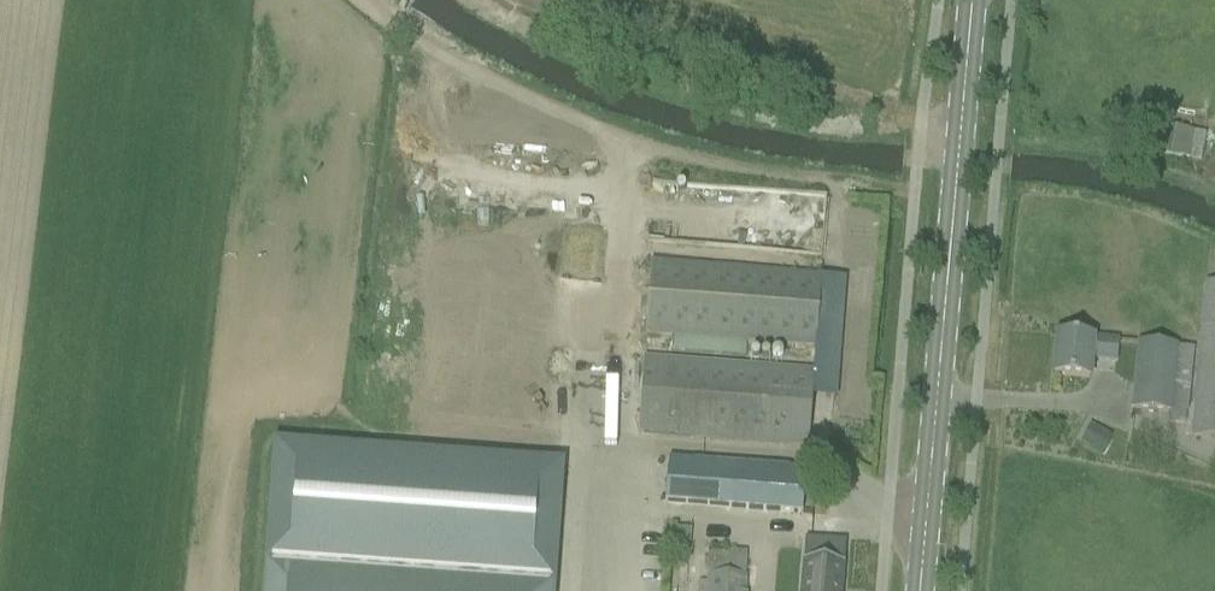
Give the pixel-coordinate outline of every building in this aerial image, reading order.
[(1165,157),(1202,161),(1206,134),(1168,129),(1165,157)] [(651,264),(645,336),(674,338),(746,344),(790,347),(815,349),(820,277),(796,275),(651,264)] [(1192,438),(1214,440),(1214,286),(1206,285),(1192,438)] [(1054,377),(1090,380),(1091,360),(1116,362),(1117,343),(1093,341),(1093,340),(1057,337),(1054,377)] [(1138,346),(1132,410),(1170,414),(1188,415),(1194,351),(1176,349),(1138,346)] [(638,435),(807,448),(813,373),(644,360),(638,435)] [(1090,425),(1080,445),(1102,456),(1112,436),(1090,425)] [(264,590),(554,590),(563,466),(275,448),(264,590)] [(657,462),(656,504),(797,509),(798,467),(657,462)] [(845,544),(805,541),(801,590),(841,590),(845,544)] [(746,578),(727,577),(727,555),(708,554),(707,577),(707,590),(746,590),(746,578)]
